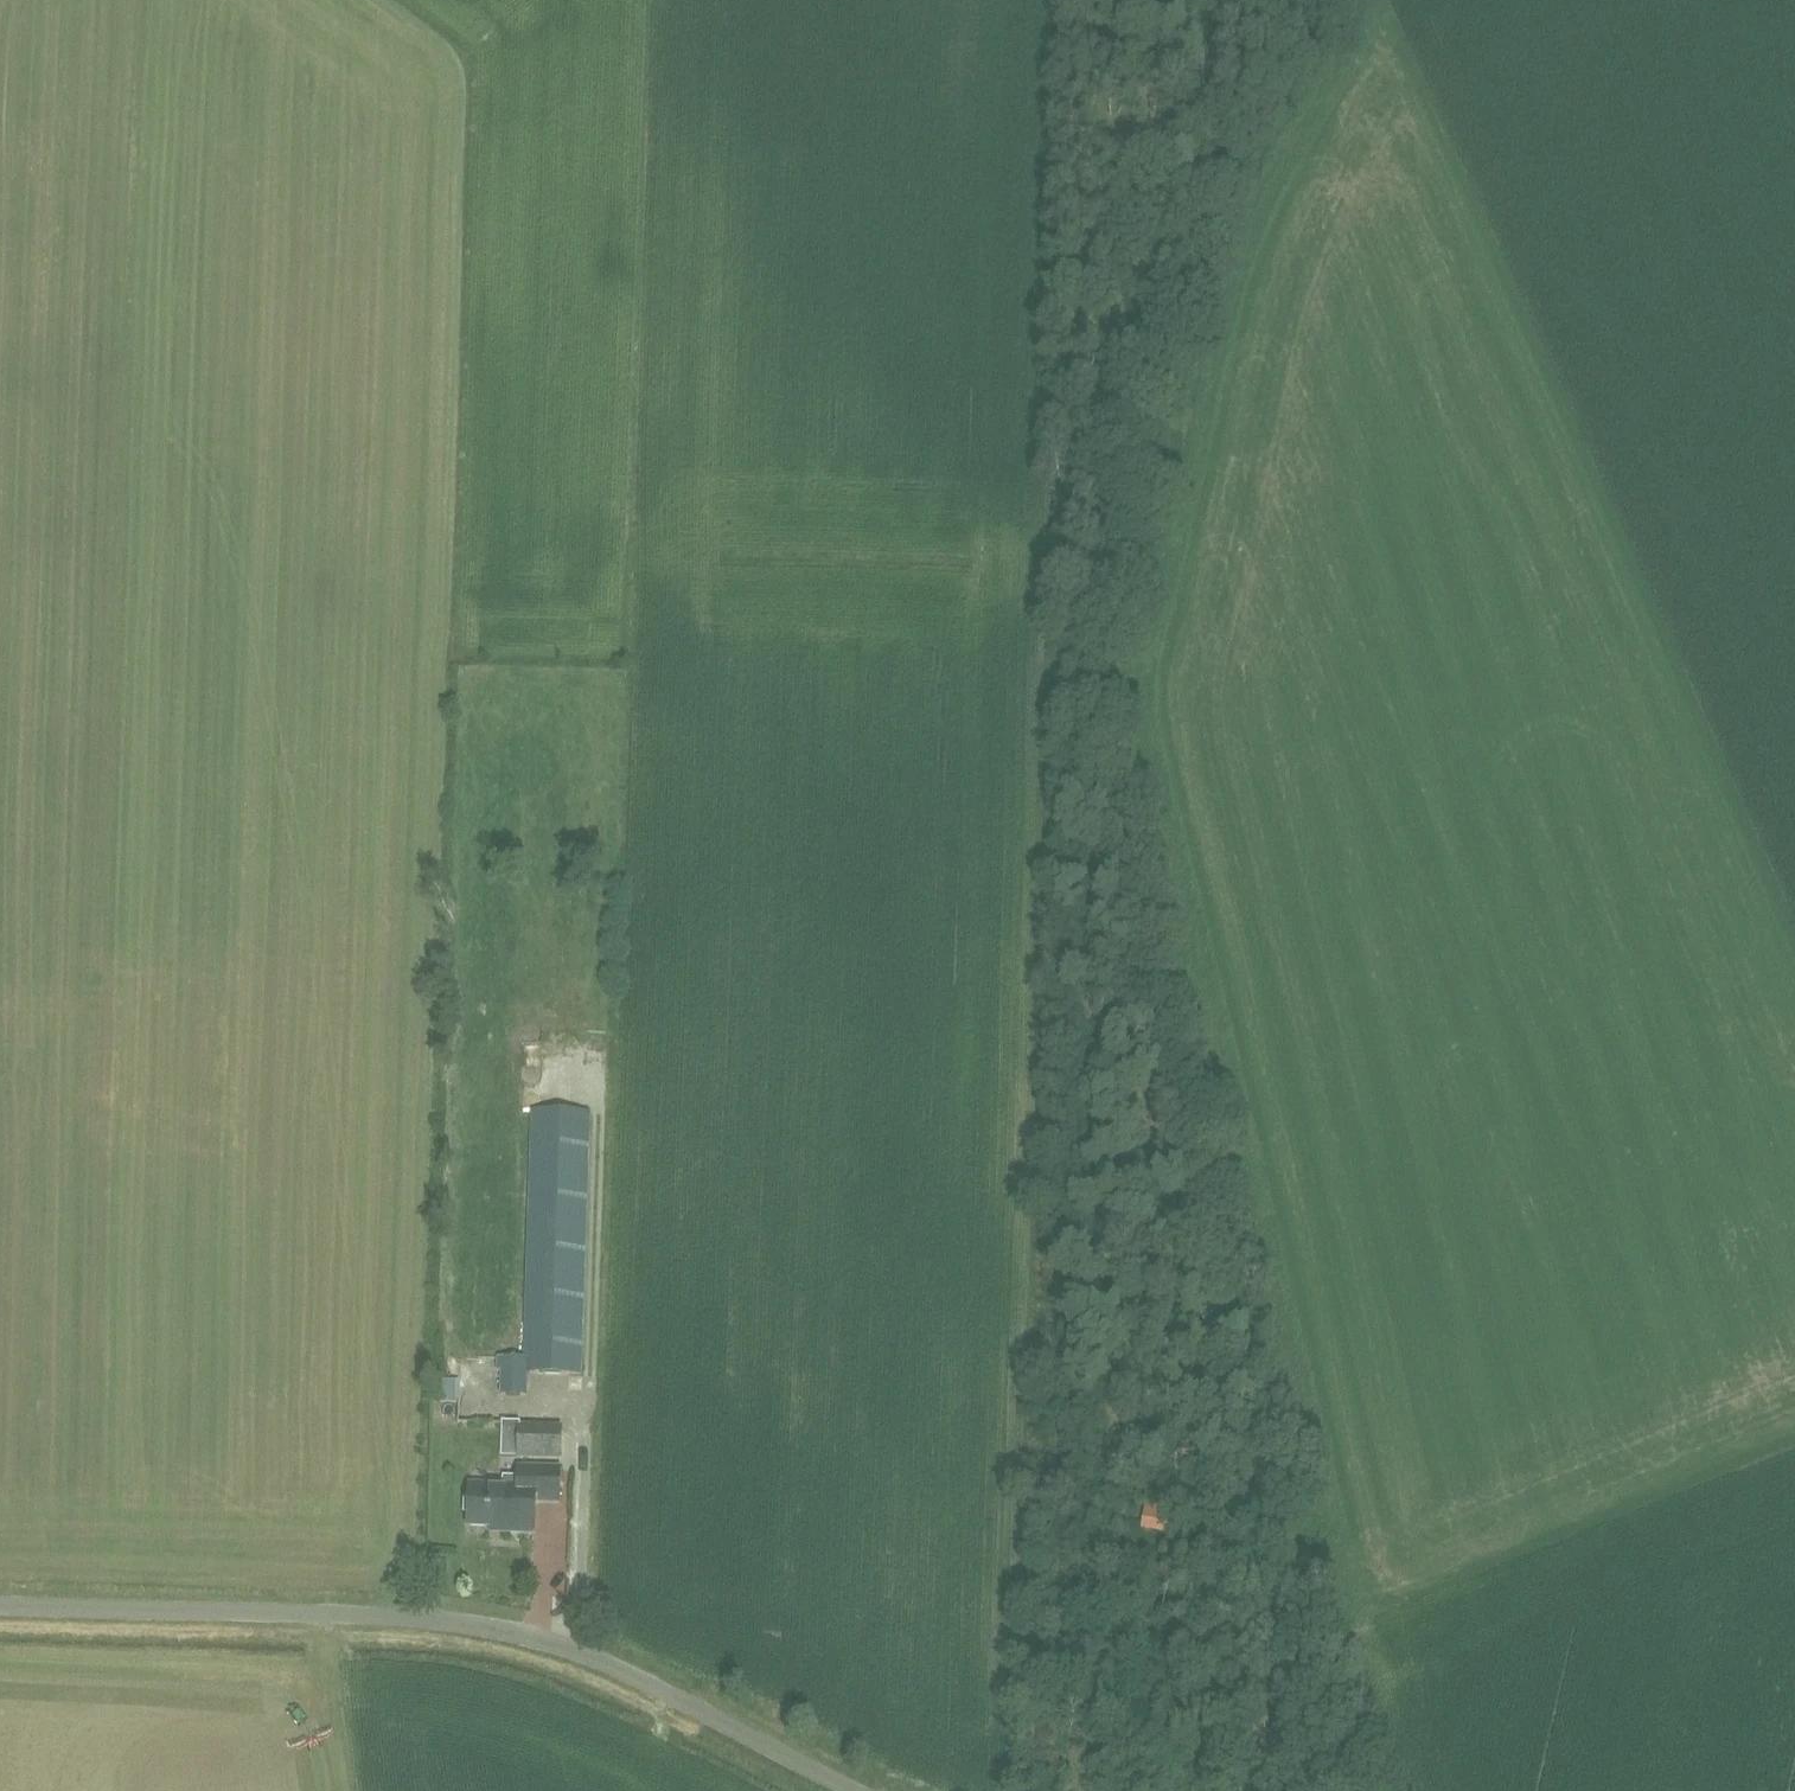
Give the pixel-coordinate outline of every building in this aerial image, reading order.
[(457,1111),(449,1371),(502,1373),(502,1396),(528,1396),(528,1374),(581,1375),(590,1114),(533,1113),(525,1360),(506,1359),(514,1112),(457,1111)] [(453,1399),(454,1382),(437,1382),(437,1398),(453,1399)] [(518,1425),(518,1428),(501,1427),(500,1457),(517,1458),(517,1460),(562,1461),(563,1426),(518,1425)] [(560,1471),(528,1470),(517,1470),(517,1489),(469,1488),(468,1529),(490,1529),(489,1533),(534,1533),(535,1503),(559,1504),(560,1471)] [(1140,1529),(1171,1535),(1176,1506),(1145,1501),(1140,1529)]
